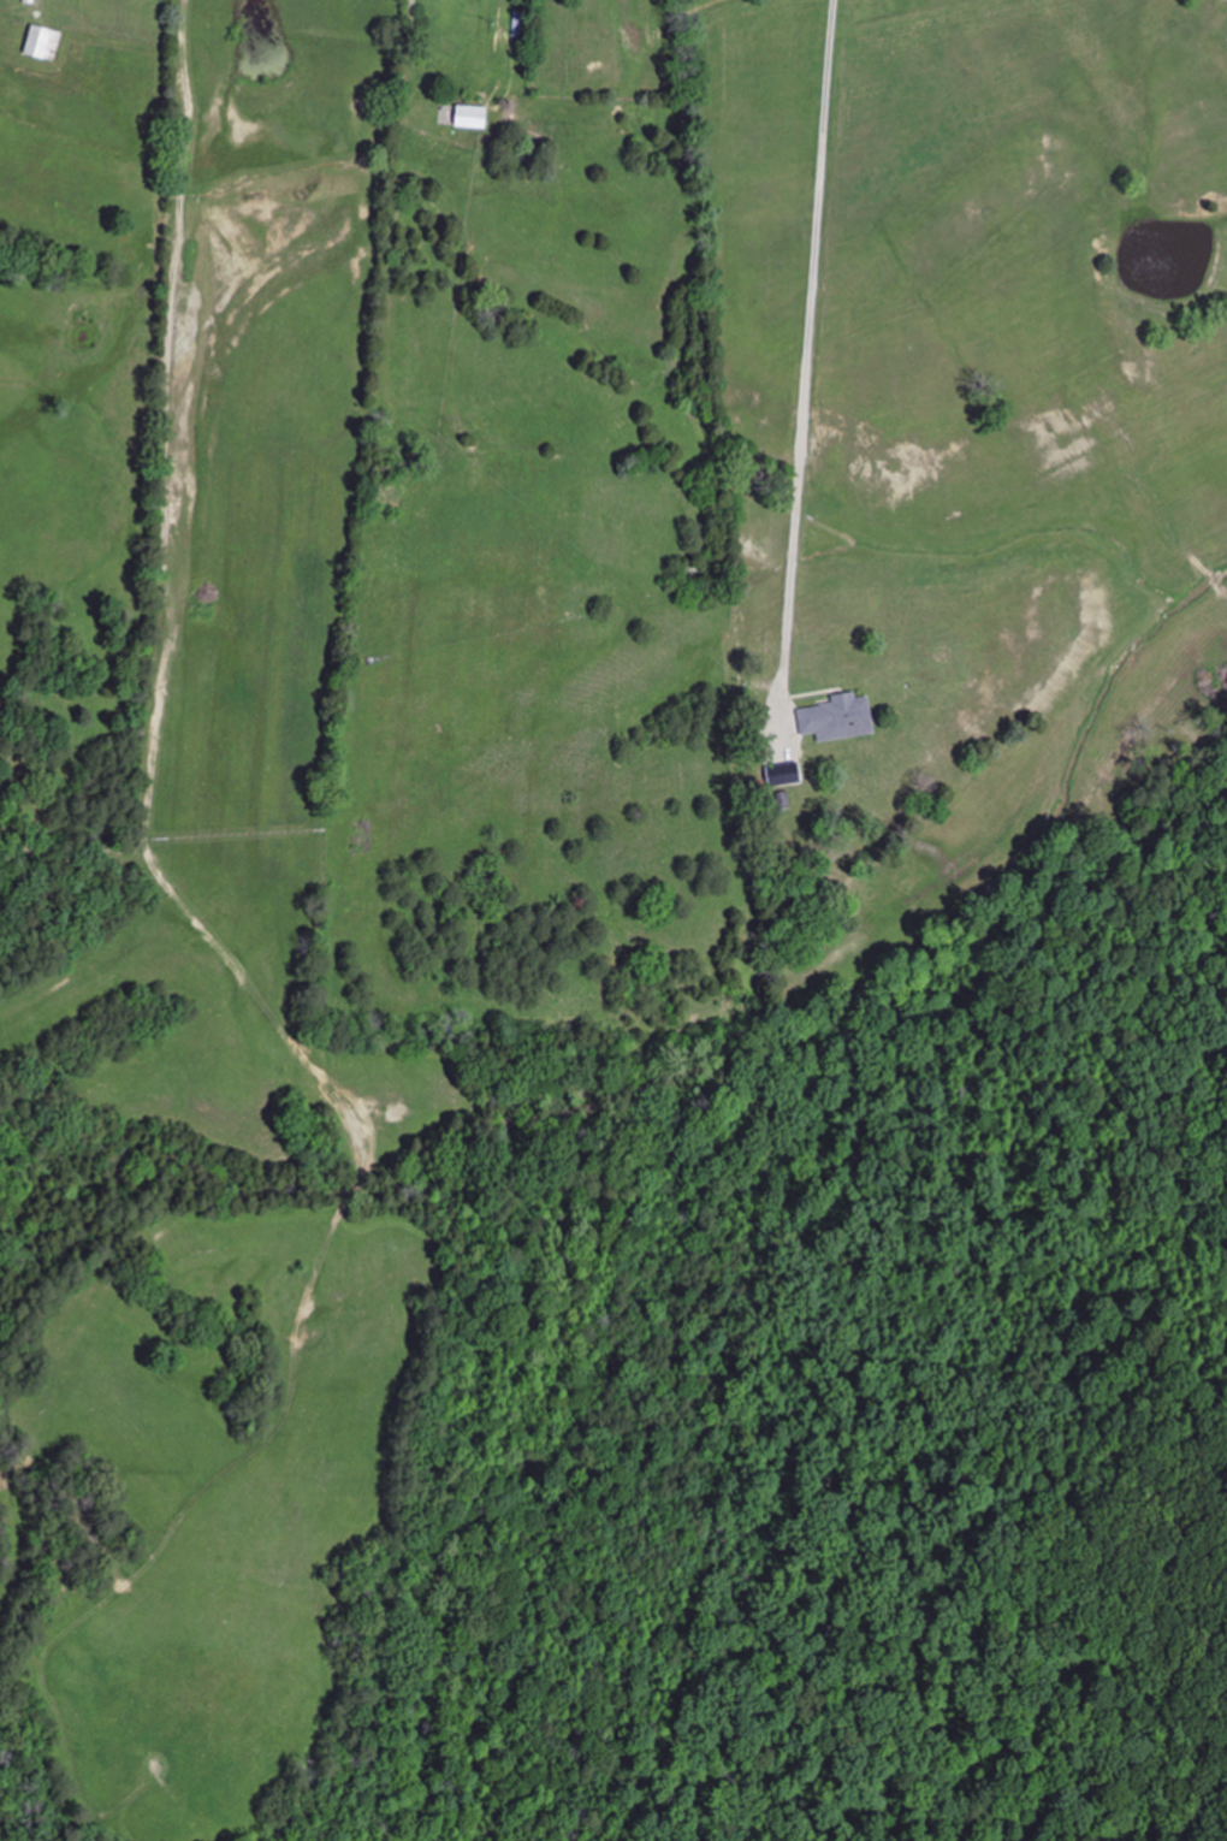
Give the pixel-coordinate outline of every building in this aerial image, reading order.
[(67,31),(38,22),(29,54),(57,62),(67,31)] [(460,128),(491,128),(491,106),(460,106),(460,128)] [(820,741),(878,734),(872,693),(834,698),(835,704),(799,709),(802,735),(819,733),(820,741)]
